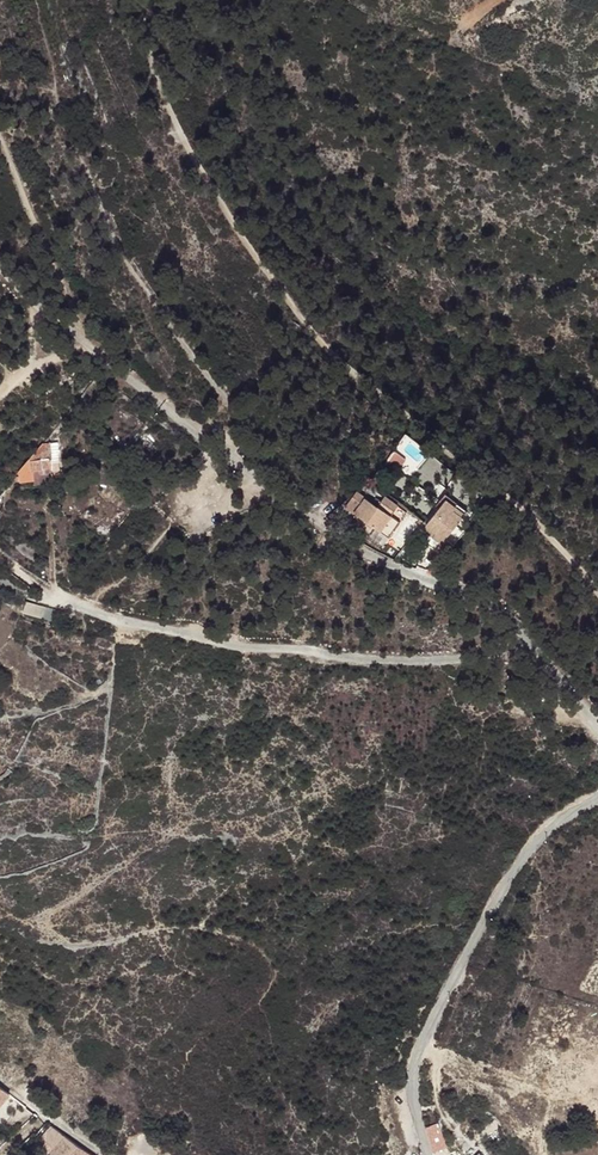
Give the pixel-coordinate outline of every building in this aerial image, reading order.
[(20,458),(22,481),(39,480),(38,468),(49,467),(48,466),(58,466),(56,442),(38,443),(39,457),(20,458)] [(344,494),(334,511),(380,539),(389,523),(379,516),(382,511),(369,502),(366,508),(344,494)] [(373,496),(369,502),(382,511),(386,505),(373,496)] [(431,503),(428,508),(448,520),(451,515),(431,503)] [(428,508),(416,526),(427,532),(421,541),(431,547),(448,520),(428,508)] [(416,526),(411,534),(421,541),(427,532),(416,526)] [(43,616),(46,605),(27,601),(24,612),(43,616)] [(434,1152),(449,1147),(440,1121),(425,1126),(434,1152)] [(62,1135),(50,1145),(60,1154),(89,1154),(88,1154),(74,1144),(62,1135)]
